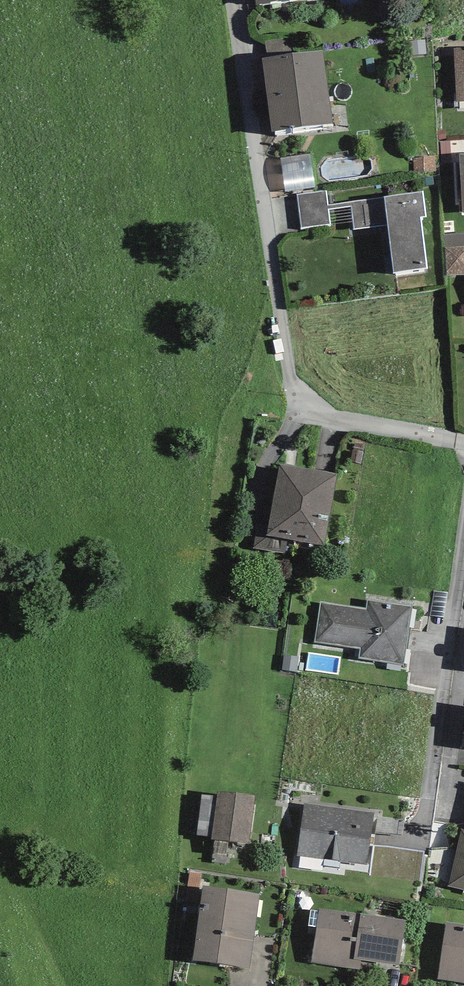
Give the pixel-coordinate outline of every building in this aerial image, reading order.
[(293,37),(265,41),(267,58),(295,53),(293,37)] [(454,48),(456,102),(463,101),(463,47),(454,48)] [(267,58),(262,58),(272,132),(333,124),(323,50),(295,53),(267,58)] [(436,157),(414,158),(414,172),(436,171),(436,157)] [(326,191),(297,194),(301,228),(330,224),(329,210),(328,205),(326,191)] [(423,191),(350,201),(351,206),(354,229),(387,225),(394,273),(428,268),(420,217),(427,216),(423,191)] [(350,201),(328,205),(329,210),(351,206),(350,201)] [(463,275),(463,247),(445,248),(446,276),(463,275)] [(324,546),(337,474),(280,464),(269,526),(258,524),(254,548),(285,554),(288,539),(324,546)] [(444,618),(448,593),(434,590),(430,616),(444,618)] [(359,658),(404,664),(412,605),(367,599),(366,607),(320,601),(315,642),(360,648),(359,658)] [(248,844),(255,795),(217,791),(216,796),(211,837),(211,839),(248,844)] [(197,835),(211,837),(216,796),(202,795),(197,835)] [(373,813),(304,805),(298,855),(367,864),(373,813)] [(403,836),(405,820),(378,816),(376,832),(403,836)] [(448,886),(463,890),(463,829),(461,828),(448,886)] [(374,881),(426,886),(429,855),(376,850),(374,881)] [(200,888),(202,874),(189,872),(187,886),(200,888)] [(259,893),(203,885),(193,960),(250,968),(259,893)] [(405,920),(319,908),(319,910),(317,927),(311,962),(360,969),(361,959),(399,965),(405,920)] [(317,927),(319,910),(310,909),(308,926),(317,927)] [(446,922),(438,979),(463,982),(463,924),(446,922)]
